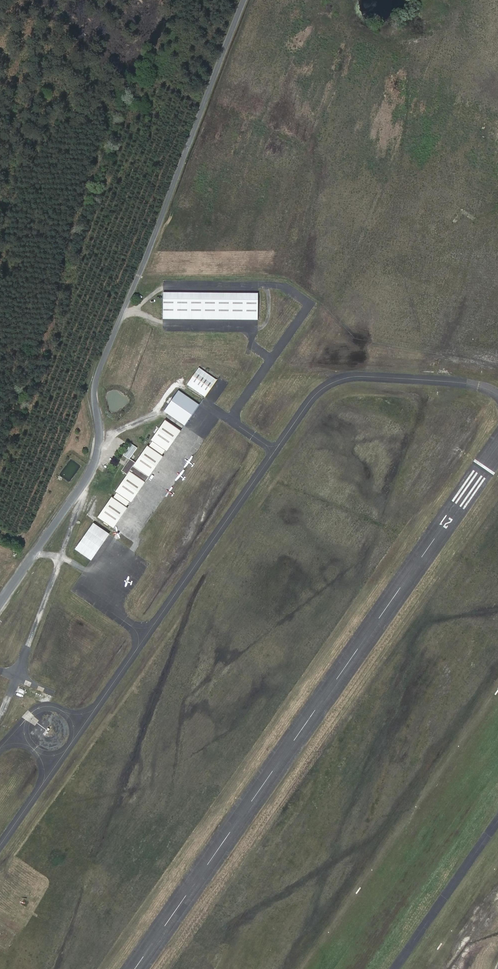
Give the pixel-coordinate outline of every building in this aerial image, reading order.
[(257,294),(162,293),(162,319),(257,321),(257,294)] [(190,376),(186,384),(204,397),(216,379),(198,367),(190,376)] [(176,391),(162,411),(184,426),(198,406),(176,391)] [(110,497),(96,518),(111,528),(125,508),(124,507),(128,501),(129,502),(162,455),(160,454),(164,449),(165,450),(179,431),(164,420),(149,441),(151,442),(147,447),(146,446),(134,463),(129,459),(137,449),(130,444),(122,455),(128,459),(125,463),(126,464),(124,467),(123,466),(120,471),(126,475),(114,492),(115,493),(112,498),(110,497)] [(89,560),(107,535),(92,524),(74,549),(89,560)]
